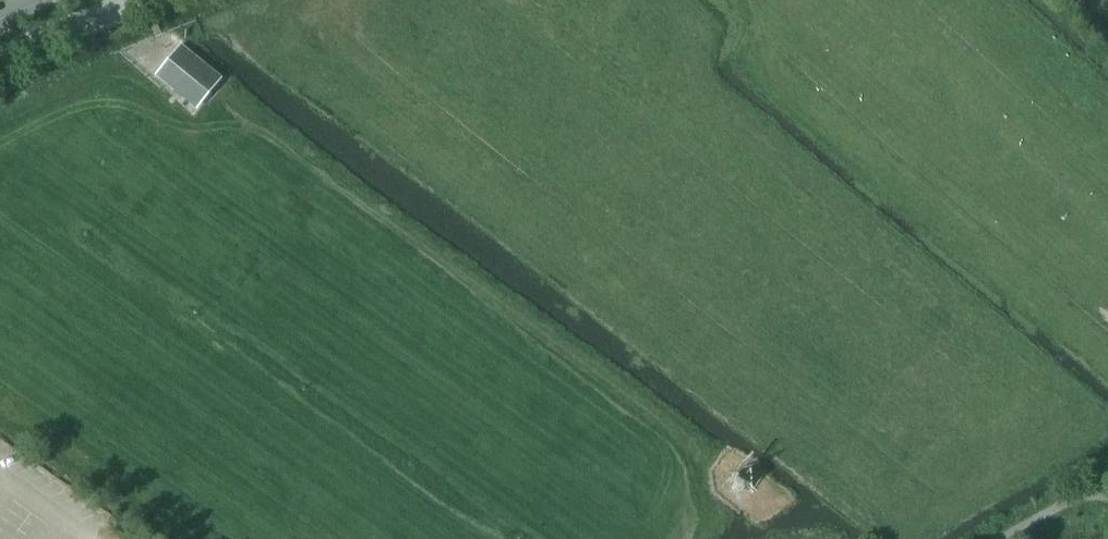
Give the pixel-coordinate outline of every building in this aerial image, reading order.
[(196,109),(223,77),(182,43),(156,75),(196,109)] [(747,491),(751,485),(750,477),(744,472),(736,474),(732,480),(733,487),(739,492),(747,491)]
